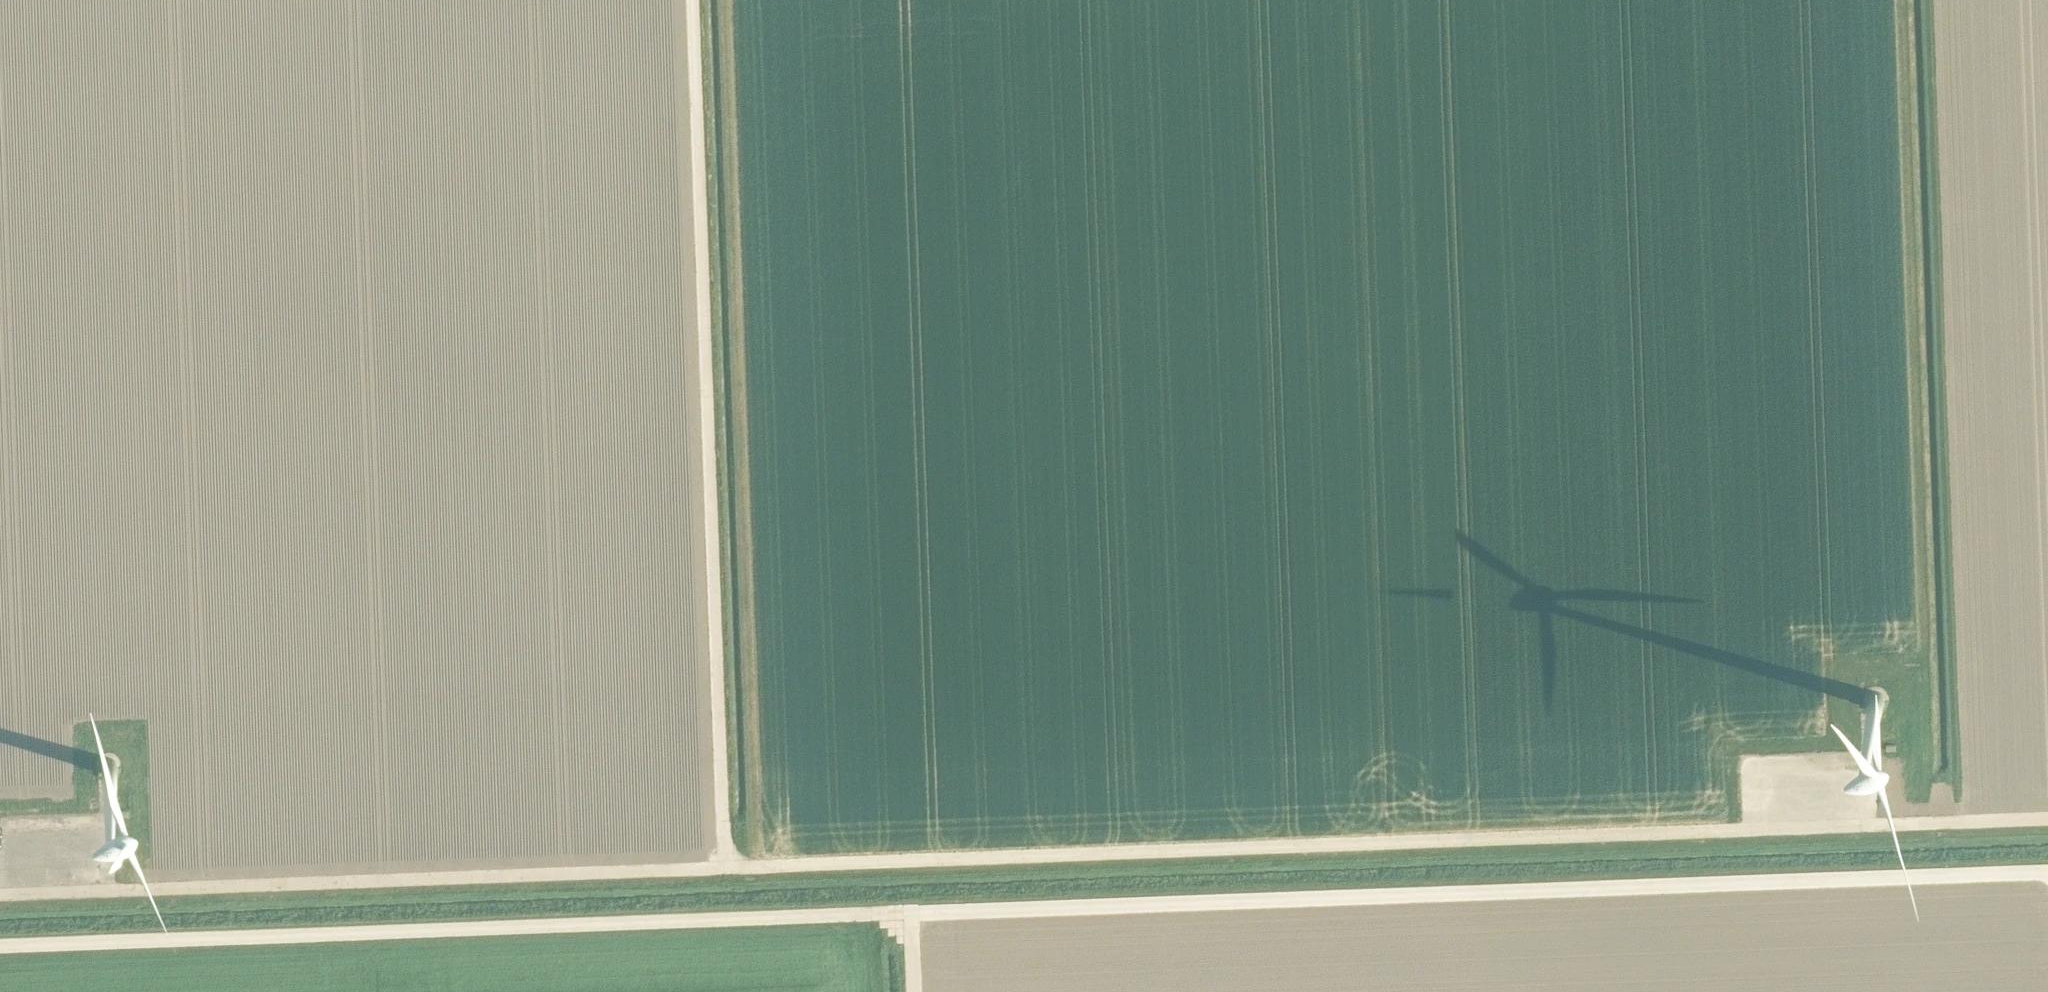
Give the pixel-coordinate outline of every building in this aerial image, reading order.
[(1869,697),(1867,699),(1866,701),(1866,704),(1866,706),(1867,709),(1869,710),(1870,712),(1872,712),(1874,713),(1877,713),(1879,712),(1881,710),(1883,708),(1883,706),(1884,704),(1883,702),(1883,700),(1881,698),(1879,696),(1877,695),(1874,695),(1872,695),(1870,696),(1869,697)]
